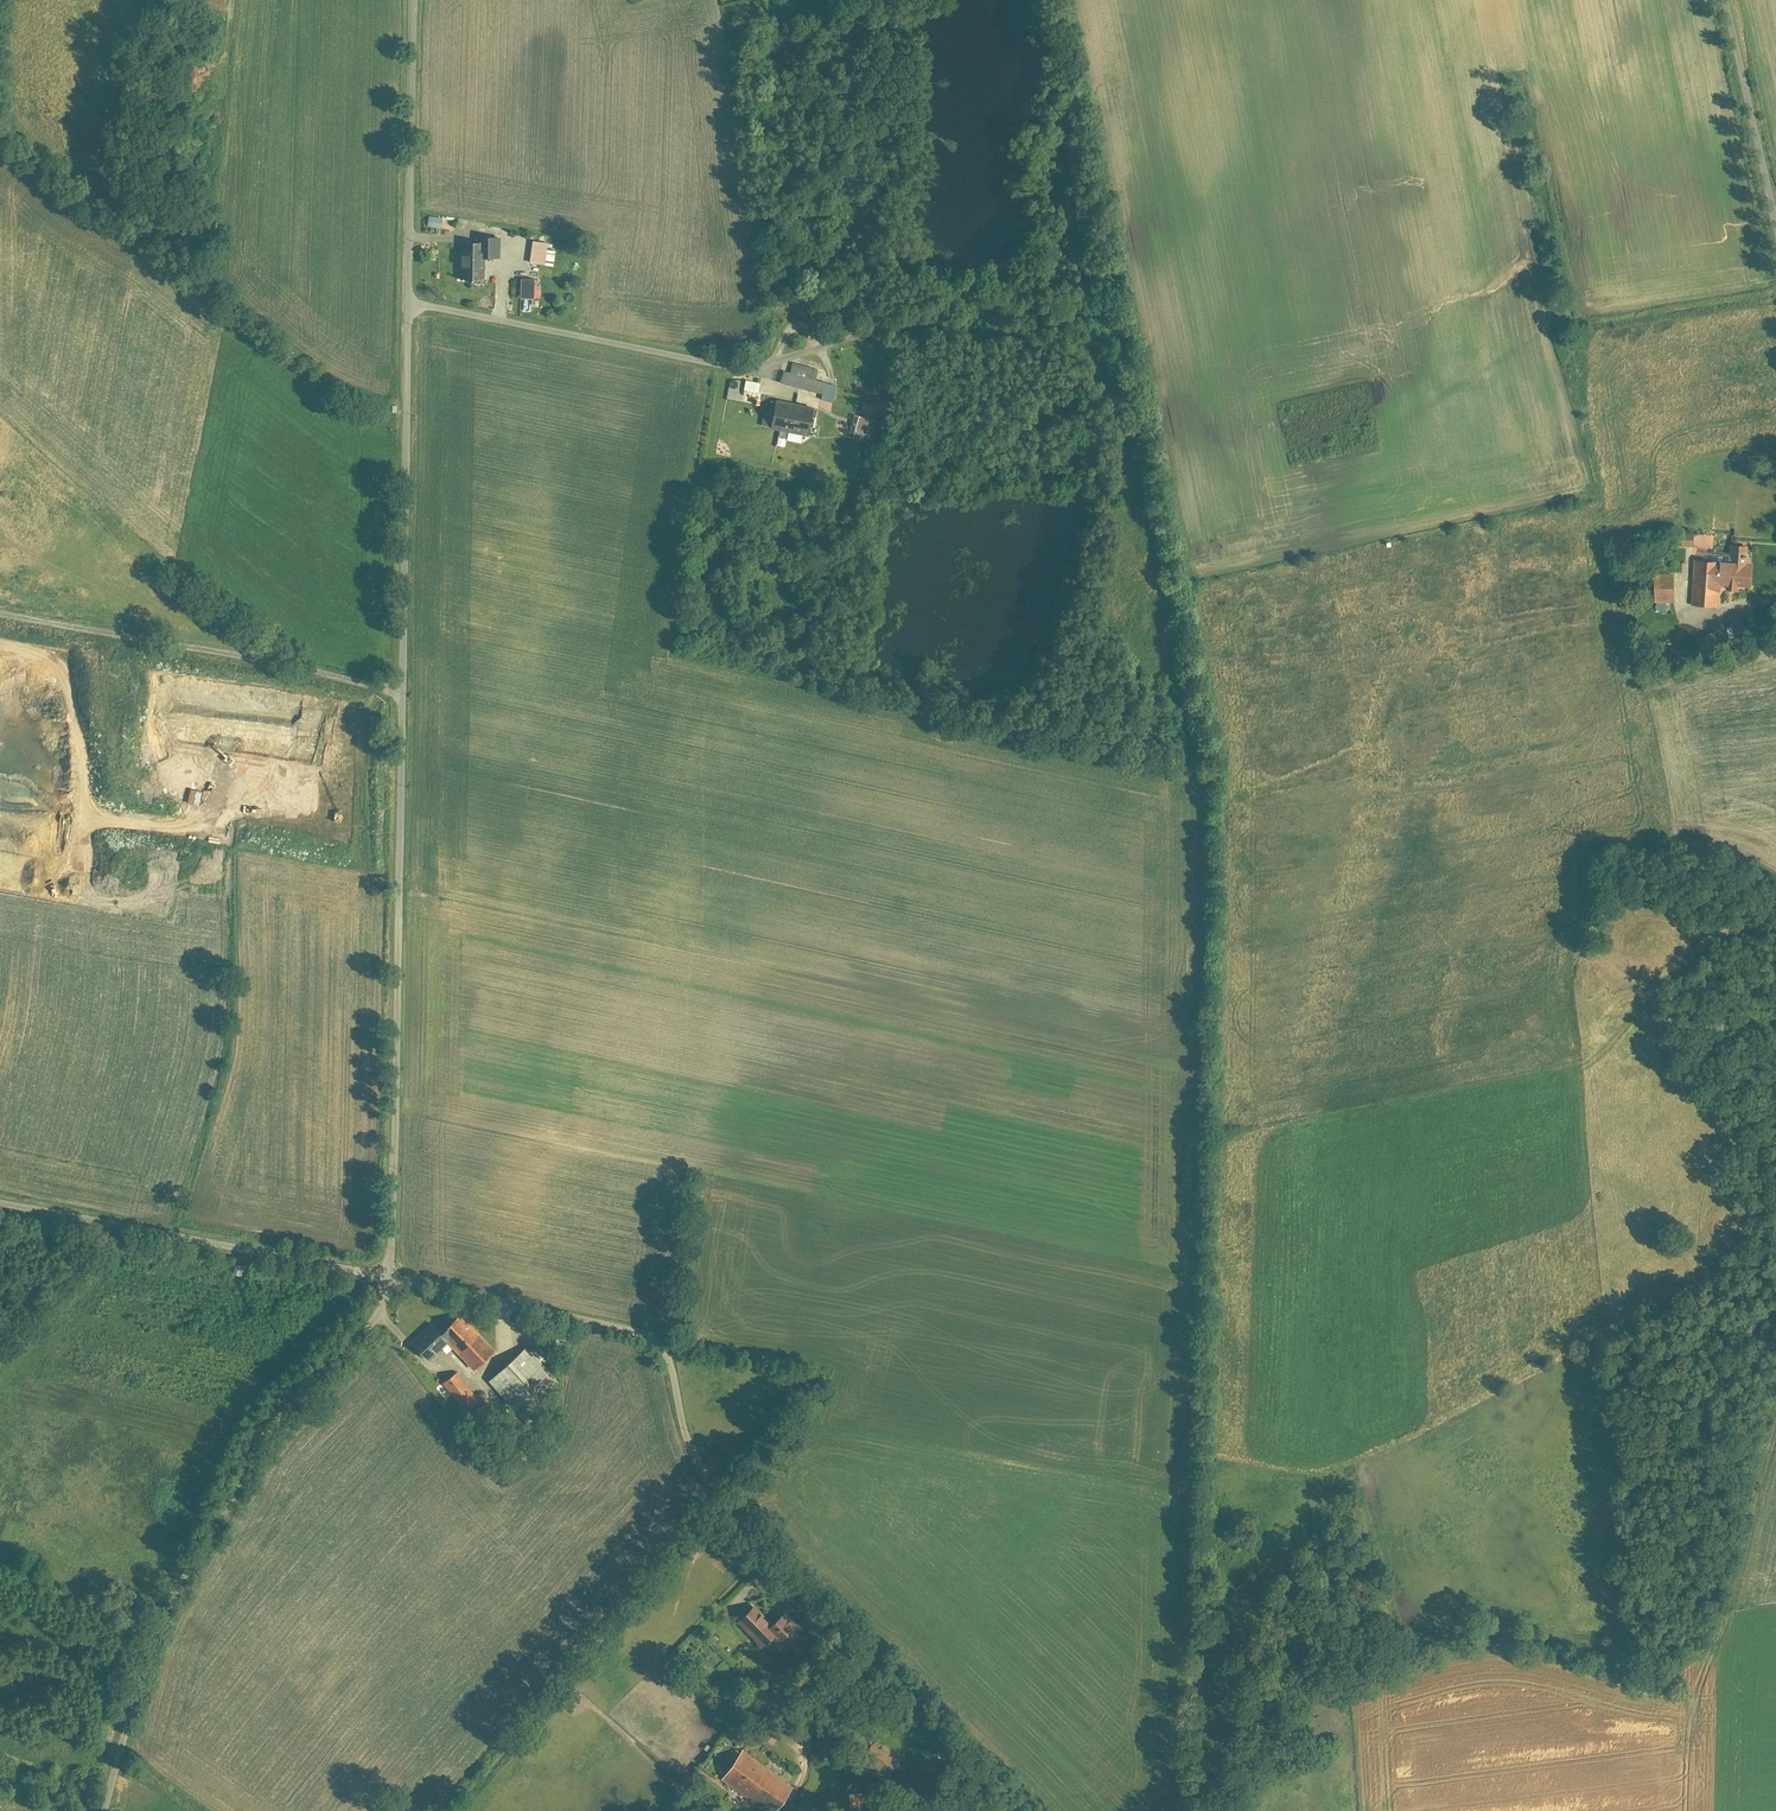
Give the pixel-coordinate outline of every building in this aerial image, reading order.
[(481,237),(481,242),(462,242),(462,279),(485,279),(485,256),(499,256),(499,237),(481,237)] [(527,243),(528,264),(547,263),(546,242),(527,243)] [(522,280),(522,304),(541,304),(541,281),(522,280)] [(784,373),(782,384),(823,394),(825,384),(815,381),(818,368),(795,362),(792,375),(784,373)] [(746,381),(744,389),(762,393),(764,385),(746,381)] [(782,399),(776,429),(816,437),(822,407),(782,399)] [(765,410),(762,427),(773,429),(777,412),(765,410)] [(862,418),(856,441),(874,446),(880,423),(862,418)] [(817,454),(814,465),(834,470),(837,459),(817,454)] [(1732,544),(1732,568),(1720,567),(1721,560),(1702,560),(1702,549),(1718,549),(1718,531),(1685,531),(1684,549),(1693,549),(1693,559),(1691,559),(1690,582),(1690,606),(1719,607),(1719,590),(1739,590),(1739,588),(1752,588),(1753,575),(1753,565),(1749,565),(1750,545),(1732,544)] [(1657,573),(1657,604),(1678,603),(1677,573),(1657,573)] [(499,1352),(465,1315),(445,1332),(437,1323),(412,1342),(431,1361),(450,1343),(476,1371),(499,1352)] [(533,1350),(493,1379),(521,1418),(561,1388),(533,1350)] [(468,1373),(448,1390),(495,1445),(515,1428),(468,1373)] [(810,1635),(787,1614),(780,1621),(759,1603),(742,1622),(768,1646),(771,1642),(789,1659),(810,1635)] [(873,1746),(863,1761),(887,1777),(897,1761),(873,1746)] [(724,1780),(764,1810),(780,1810),(798,1787),(748,1749),(724,1780)] [(841,1798),(857,1810),(874,1810),(882,1801),(856,1780),(841,1798)]
